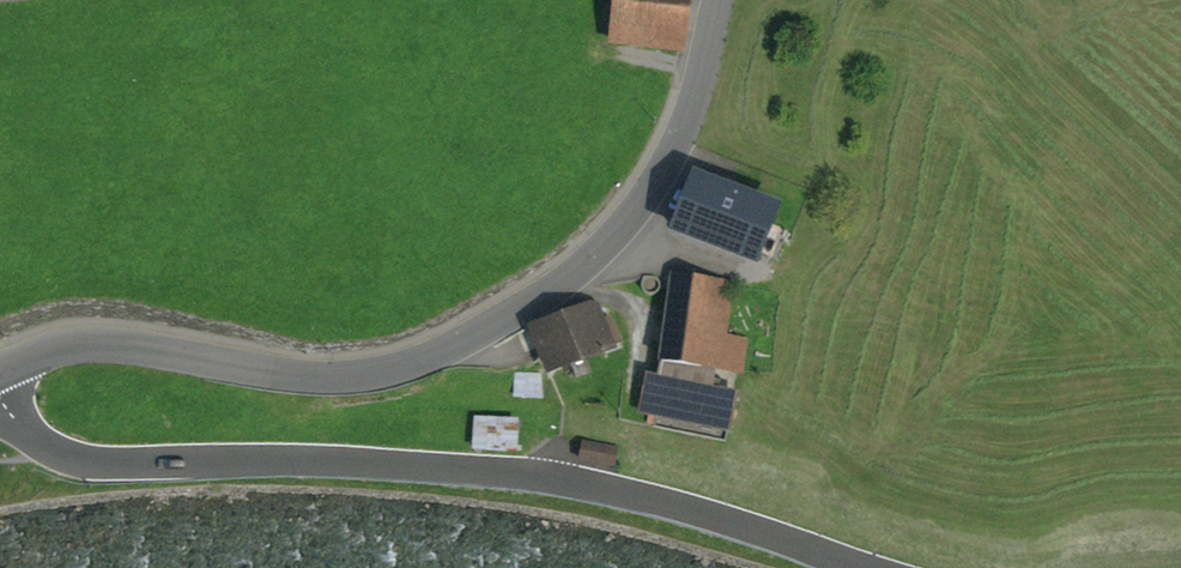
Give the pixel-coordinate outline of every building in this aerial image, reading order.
[(652,0),(618,0),(612,56),(680,63),(686,4),(652,0)] [(713,187),(695,180),(676,229),(753,257),(771,209),(730,193),(734,181),(718,175),(713,187)] [(730,284),(672,275),(660,358),(740,370),(744,340),(722,337),(730,284)] [(555,316),(533,325),(552,369),(608,346),(591,304),(555,319),(555,316)] [(734,396),(646,378),(640,407),(656,410),(653,426),(725,441),(734,396)] [(473,463),(519,463),(520,423),(473,422),(473,463)] [(580,458),(614,464),(617,448),(583,442),(580,458)]
